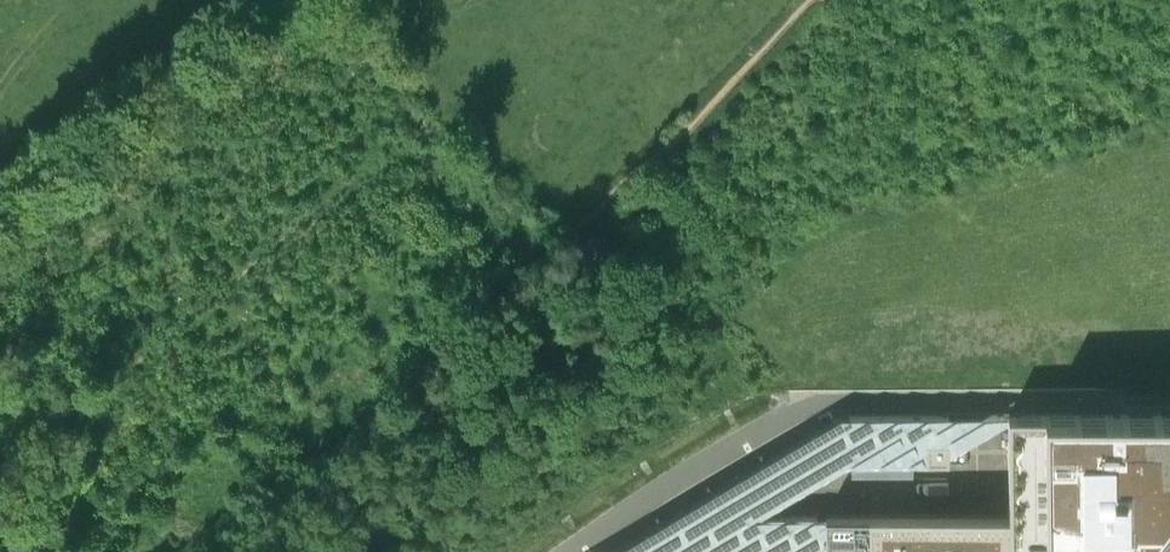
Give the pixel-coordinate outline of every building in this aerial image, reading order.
[(948,416),(840,417),(615,551),(1169,551),(1169,414),(1108,415),(1008,415),(1009,516),(826,517),(760,518),(849,465),(949,464),(948,416)]
